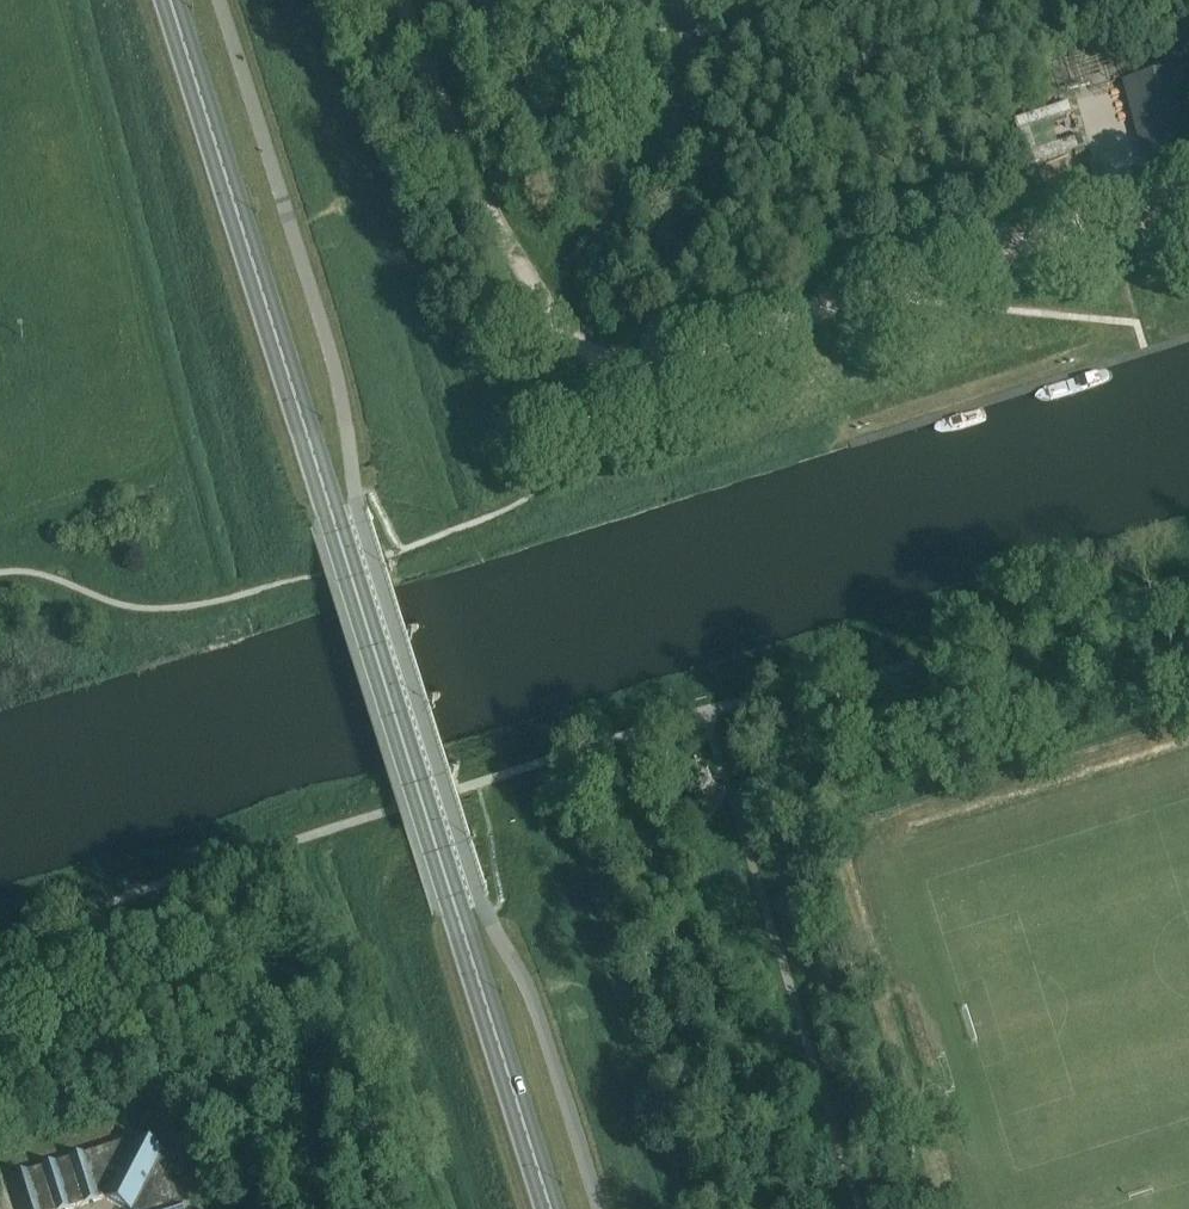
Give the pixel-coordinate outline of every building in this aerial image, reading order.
[(1148,157),(1144,158),(1144,159),(1188,147),(1188,119),(1182,95),(1187,94),(1186,93),(1182,94),(1176,72),(1180,71),(1180,70),(1147,78),(1160,124),(1137,131),(1137,132),(1141,131),(1148,157)] [(1017,125),(1020,139),(1055,131),(1052,117),(1017,125)] [(1051,139),(1056,160),(1074,155),(1069,135),(1051,139)] [(1021,147),(1025,159),(1052,151),(1048,139),(1021,147)] [(164,1154),(135,1139),(128,1141),(7,1179),(16,1208),(71,1208),(104,1198),(119,1206),(125,1208),(181,1208),(164,1154)]
